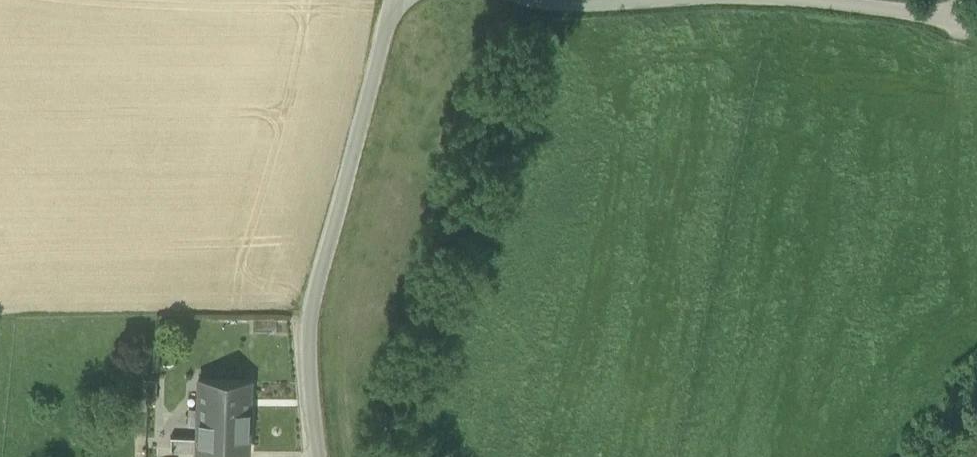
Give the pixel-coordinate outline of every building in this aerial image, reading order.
[(201,451),(251,451),(250,370),(200,371),(201,436),(201,451)] [(171,452),(201,451),(201,436),(171,437),(171,452)]
